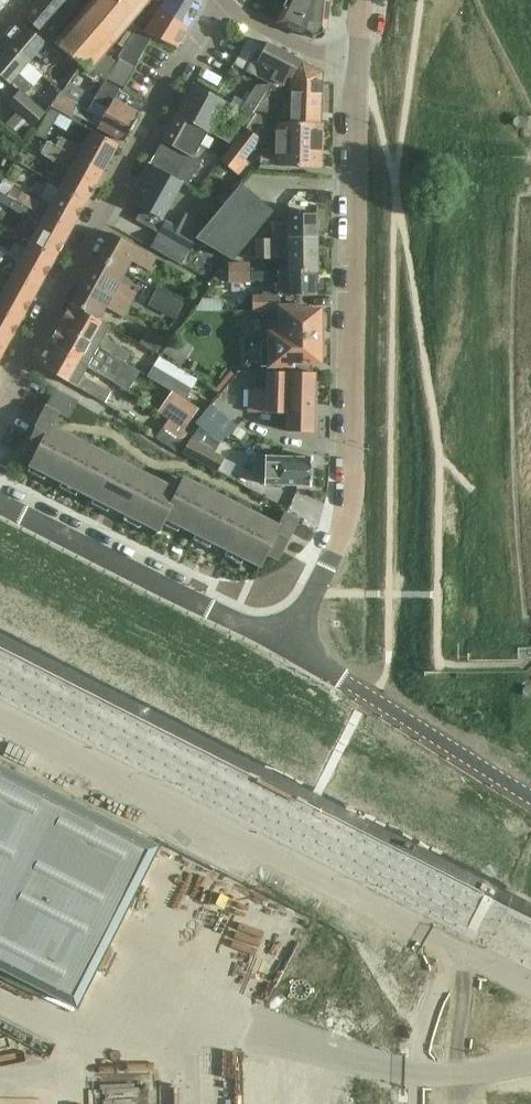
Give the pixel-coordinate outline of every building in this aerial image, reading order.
[(74,5),(69,0),(38,0),(24,16),(49,38),(77,7),(74,5)] [(113,41),(149,0),(91,0),(56,41),(90,68),(113,41)] [(160,7),(189,25),(201,5),(200,0),(165,0),(163,3),(159,0),(156,5),(160,7)] [(278,20),(315,39),(326,33),(329,0),(288,0),(278,20)] [(118,44),(113,41),(90,68),(107,79),(108,77),(124,87),(139,60),(152,37),(177,46),(189,25),(160,7),(145,31),(132,23),(118,44)] [(44,40),(20,20),(3,39),(28,60),(35,52),(46,62),(56,50),(44,40)] [(283,86),(293,75),(303,59),(267,40),(265,44),(249,36),(234,65),(246,71),(247,70),(269,81),(267,85),(264,84),(255,85),(243,108),(245,109),(259,116),(252,124),(248,129),(254,134),(259,128),(290,87),(283,86)] [(11,82),(21,90),(9,104),(34,126),(46,113),(24,94),(42,73),(27,61),(28,60),(3,39),(0,43),(0,74),(10,82),(11,82)] [(293,75),(290,119),(322,121),(323,70),(303,59),(293,75)] [(74,112),(77,114),(125,141),(145,103),(122,89),(119,88),(105,80),(89,108),(60,91),(52,106),(71,117),(74,112)] [(178,114),(208,130),(234,144),(240,138),(216,124),(217,122),(229,100),(196,83),(178,114)] [(60,112),(51,107),(36,135),(44,140),(60,112)] [(259,116),(245,109),(240,118),(252,124),(259,116)] [(164,139),(194,155),(208,130),(178,114),(164,139)] [(259,128),(254,134),(261,139),(265,135),(278,130),(277,152),(261,152),(261,163),(321,164),(322,124),(322,121),(290,119),(278,118),(278,121),(262,127),(259,128)] [(48,140),(47,142),(102,172),(118,144),(92,129),(82,147),(61,135),(56,145),(48,140)] [(248,162),(244,158),(261,139),(257,136),(248,129),(240,138),(234,144),(220,160),(238,175),(248,162)] [(164,139),(149,165),(183,182),(188,185),(202,160),(194,155),(164,139)] [(88,199),(102,172),(47,142),(41,153),(69,169),(61,184),(88,199)] [(162,218),(183,182),(149,165),(130,199),(162,218)] [(242,183),(198,236),(235,256),(274,209),(242,183)] [(51,203),(41,197),(39,201),(13,186),(7,195),(0,191),(71,230),(86,203),(59,188),(51,203)] [(71,230),(0,191),(0,201),(40,223),(29,243),(55,258),(71,230)] [(273,222),(273,238),(290,238),(290,235),(300,235),(300,231),(318,231),(318,212),(289,212),(289,222),(273,222)] [(137,239),(143,228),(124,217),(117,227),(137,239)] [(159,232),(189,249),(196,235),(166,219),(159,232)] [(273,238),(256,238),(256,258),(289,258),(289,271),(316,271),(319,271),(318,231),(300,231),(300,235),(290,235),(290,238),(273,238)] [(111,232),(98,257),(122,270),(129,259),(146,269),(153,255),(111,232)] [(182,261),(189,249),(159,232),(152,245),(182,261)] [(38,289),(53,261),(27,247),(19,261),(0,250),(0,268),(38,289)] [(98,257),(84,281),(127,304),(134,290),(117,280),(122,270),(98,257)] [(249,262),(231,262),(231,280),(248,280),(248,271),(249,271),(249,262)] [(38,289),(0,268),(0,283),(5,286),(0,295),(0,303),(23,316),(38,289)] [(265,280),(265,293),(280,293),(317,293),(316,271),(289,271),(249,271),(248,271),(248,280),(265,280)] [(120,315),(127,304),(84,281),(71,304),(96,319),(103,306),(120,315)] [(260,338),(260,367),(295,367),(295,362),(322,362),(321,307),(301,307),(301,304),(280,304),(280,293),(265,293),(254,293),(254,310),(266,310),(266,317),(269,317),(269,339),(260,338)] [(171,297),(163,311),(174,318),(182,304),(171,297)] [(196,310),(223,310),(223,300),(202,300),(196,310)] [(60,325),(122,360),(127,362),(131,353),(104,338),(110,327),(96,319),(71,304),(60,325)] [(6,347),(21,320),(0,308),(0,344),(6,347)] [(60,325),(49,344),(88,366),(115,381),(120,373),(116,370),(122,360),(60,325)] [(162,339),(147,330),(139,343),(155,352),(162,339)] [(88,366),(49,344),(38,364),(106,403),(112,392),(82,376),(88,366)] [(154,365),(148,375),(173,391),(174,389),(185,397),(190,388),(154,365)] [(314,372),(272,371),(271,389),(249,388),(249,411),(289,412),(288,431),(313,431),(314,372)] [(192,402),(199,407),(204,410),(216,392),(204,384),(192,402)] [(80,448),(48,432),(58,413),(69,419),(78,400),(56,389),(56,388),(55,387),(25,446),(37,452),(30,465),(63,481),(80,448)] [(185,429),(199,407),(192,402),(185,397),(174,389),(173,391),(159,411),(185,429)] [(197,421),(221,441),(227,435),(228,436),(237,425),(211,404),(197,421)] [(185,430),(168,419),(162,429),(156,437),(175,451),(188,432),(185,430)] [(239,428),(233,436),(241,441),(247,433),(239,428)] [(224,457),(190,439),(183,453),(217,471),(224,457)] [(80,448),(63,481),(95,497),(112,464),(80,448)] [(254,455),(253,478),(266,479),(265,484),(311,486),(312,457),(267,455),(254,455)] [(126,513),(143,480),(112,464),(95,497),(126,513)] [(143,480),(126,513),(159,530),(165,517),(164,517),(175,496),(143,480)] [(164,517),(165,517),(196,533),(213,499),(181,483),(175,496),(164,517)] [(213,499),(196,533),(228,549),(245,515),(213,499)] [(245,515),(228,549),(261,566),(267,553),(278,558),(298,518),(286,512),(276,531),(245,515)] [(74,1005),(156,844),(0,764),(0,967),(74,1005)] [(402,903),(424,903),(424,891),(401,891),(402,903)] [(530,967),(530,956),(525,954),(518,972),(528,976),(530,967)]
